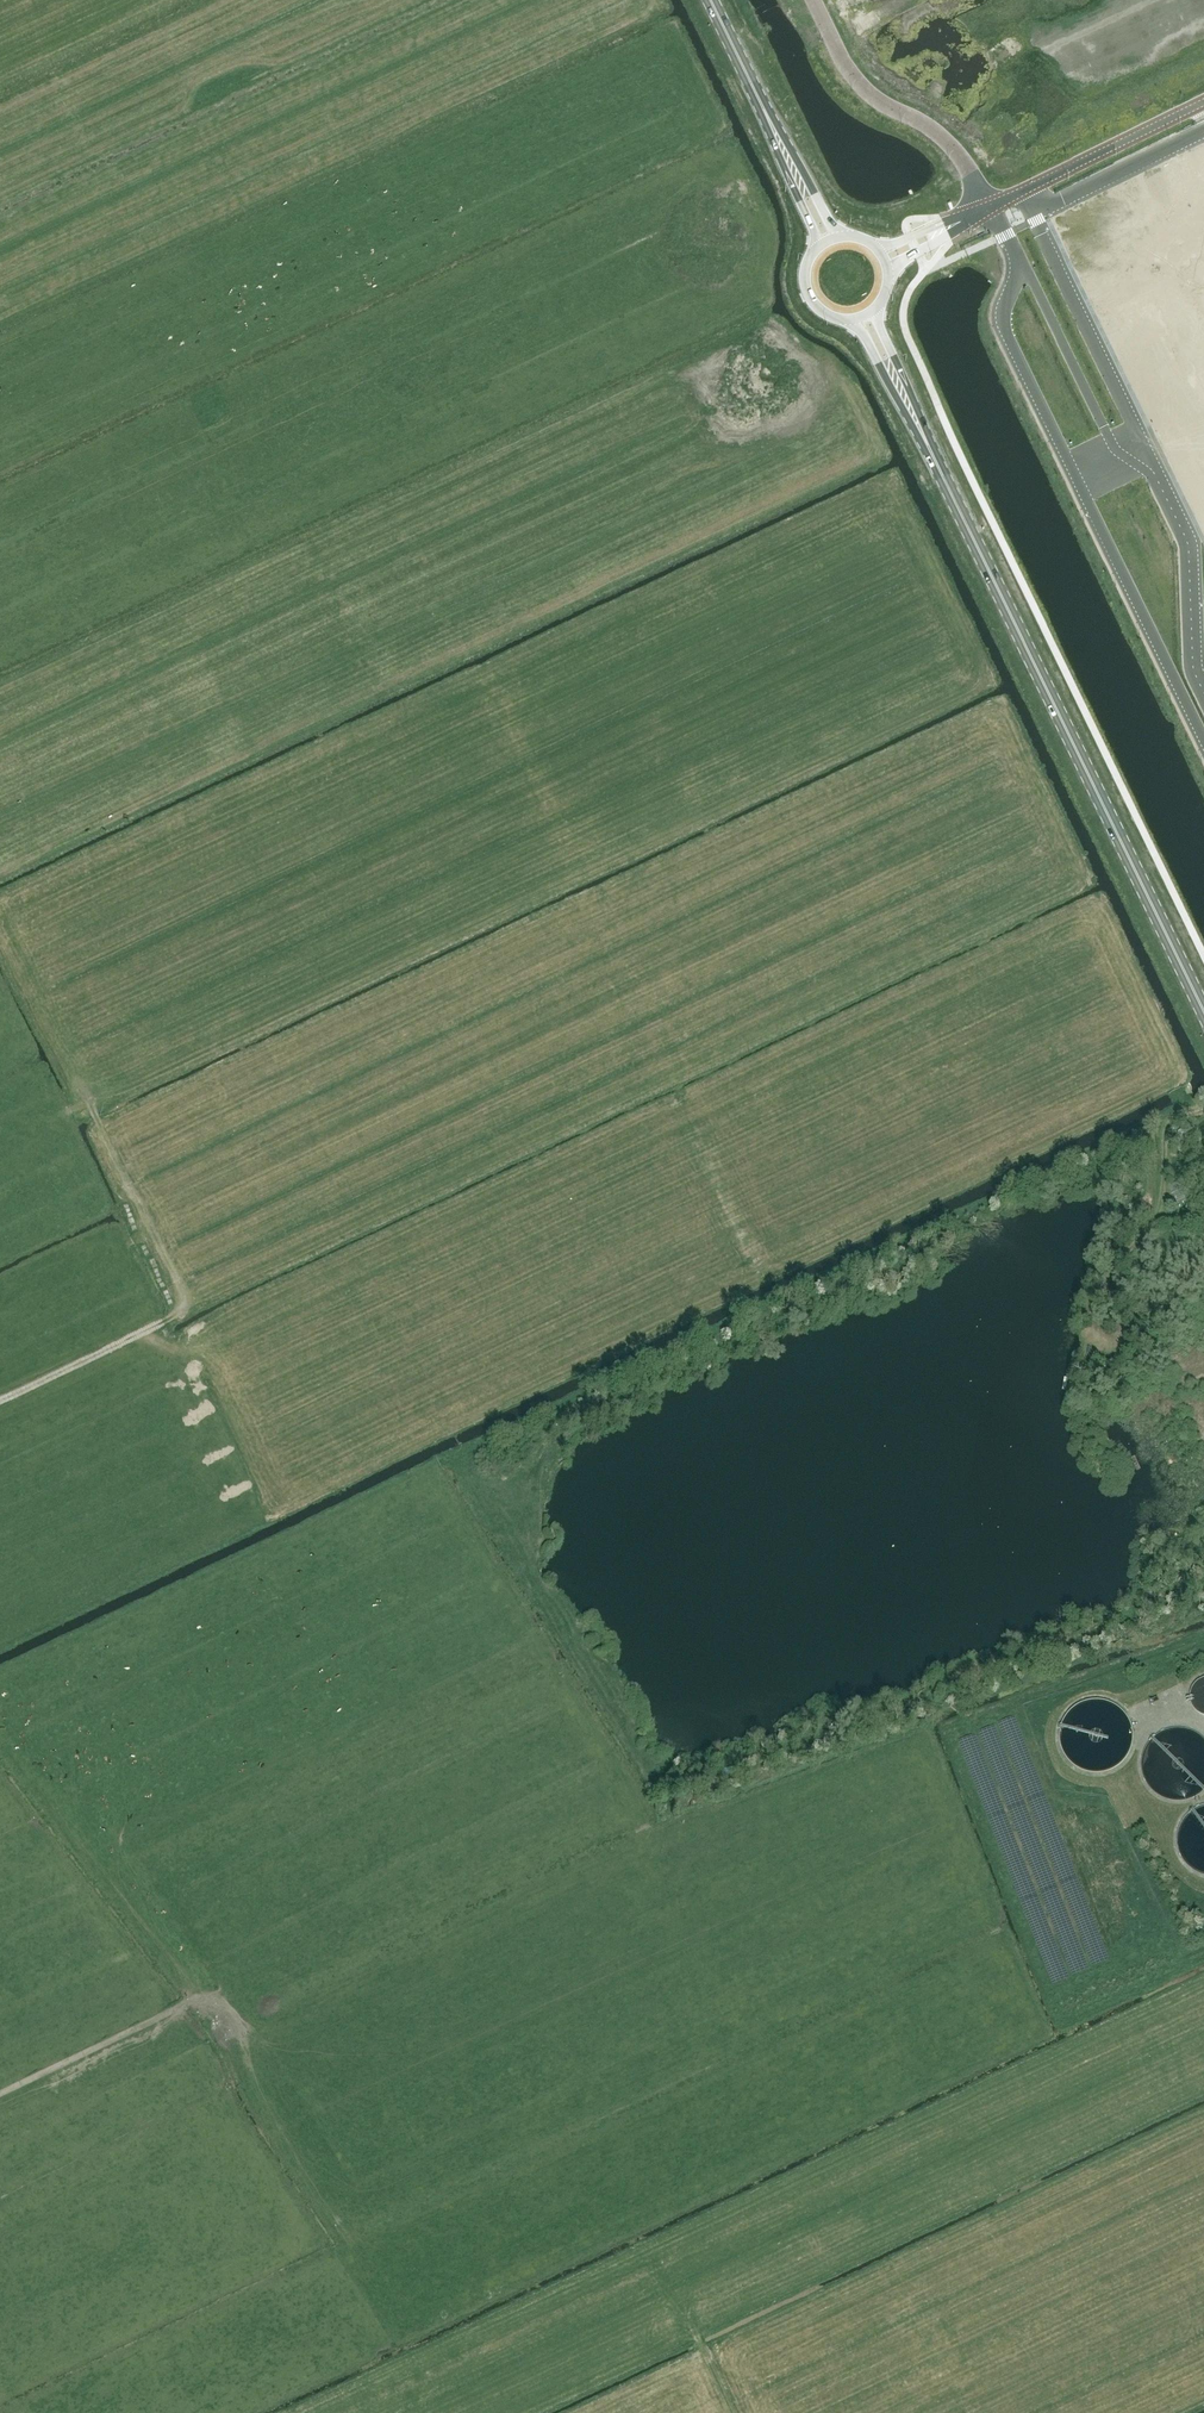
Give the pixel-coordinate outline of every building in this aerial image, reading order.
[(1190,1694),(1191,1700),(1193,1706),(1197,1711),(1201,1713),(1203,1714),(1203,1677),(1202,1678),(1198,1680),(1194,1684),(1192,1688),(1190,1694)]
